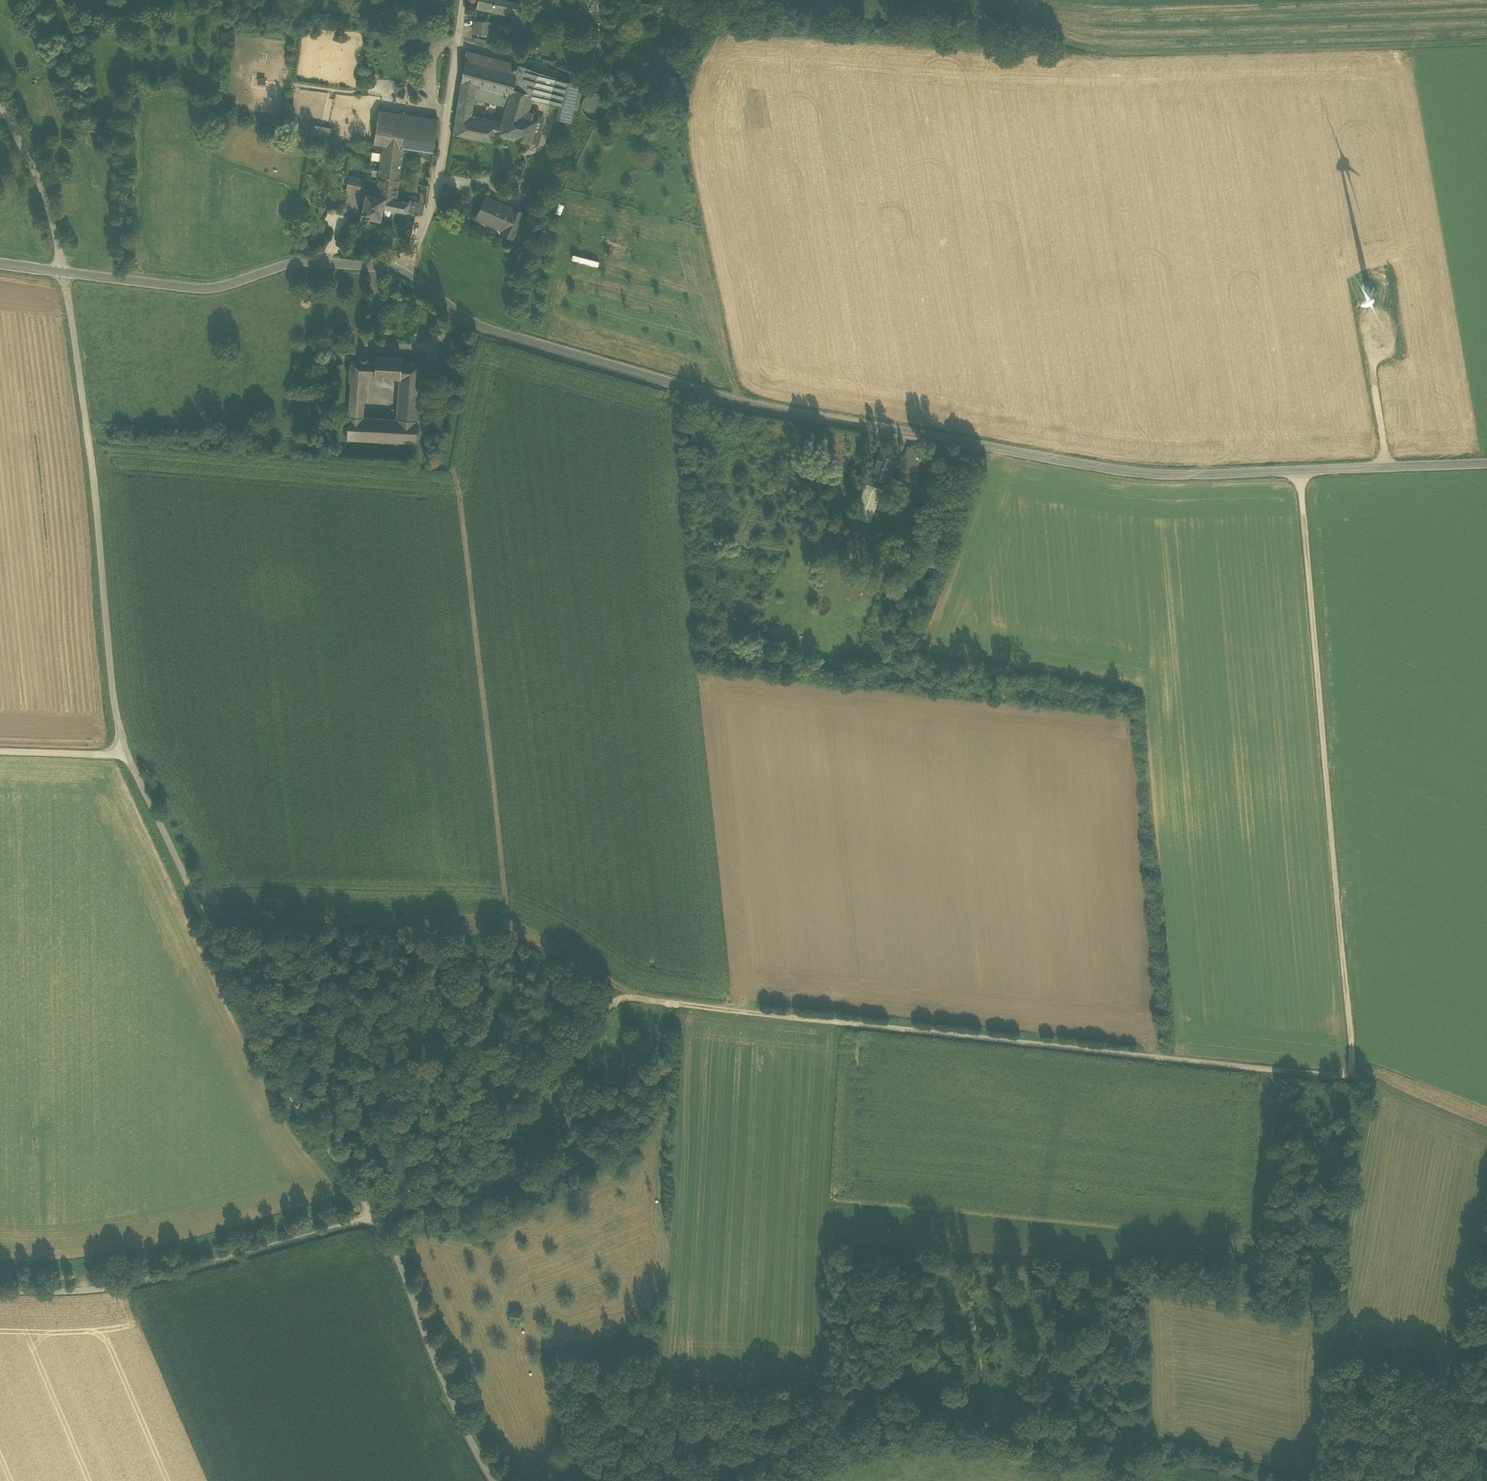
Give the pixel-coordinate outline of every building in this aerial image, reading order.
[(516,17),(520,4),(500,0),(478,0),(476,8),(516,17)] [(554,10),(558,0),(531,0),(545,4),(544,7),(554,10)] [(591,0),(580,0),(578,7),(590,10),(593,1),(591,0)] [(474,34),(488,35),(489,22),(475,21),(474,34)] [(466,51),(465,59),(516,74),(518,65),(466,51)] [(506,107),(513,89),(516,74),(465,59),(458,101),(473,104),(476,104),(477,99),(506,107)] [(518,65),(516,74),(513,89),(531,95),(530,98),(550,103),(556,78),(518,65)] [(583,87),(556,78),(550,103),(561,106),(574,109),(577,110),(583,87)] [(531,143),(536,144),(539,135),(533,134),(539,115),(526,112),(530,98),(531,95),(513,89),(506,107),(500,125),(497,136),(498,136),(514,140),(515,139),(531,144),(531,143)] [(585,116),(590,119),(594,120),(599,119),(604,116),(607,113),(608,108),(608,103),(606,98),(602,95),(598,93),(593,93),(588,95),(584,98),(582,102),(581,107),(583,112),(585,116)] [(557,120),(571,123),(574,109),(561,106),(557,120)] [(453,134),(496,144),(498,136),(497,136),(500,125),(471,118),(472,112),(457,109),(453,134)] [(377,121),(437,130),(438,120),(379,110),(377,121)] [(403,147),(433,152),(437,130),(377,121),(374,143),(382,145),(403,147)] [(310,136),(328,140),(331,126),(312,123),(310,136)] [(385,190),(384,198),(385,198),(394,200),(397,197),(403,147),(382,145),(378,181),(377,189),(385,190)] [(347,189),(361,192),(364,179),(350,176),(347,189)] [(383,208),(383,207),(385,198),(384,198),(376,196),(366,194),(366,193),(365,193),(365,194),(362,207),(362,206),(362,207),(362,208),(362,209),(360,215),(360,216),(361,216),(367,217),(368,218),(369,218),(370,218),(379,220),(380,220),(380,219),(383,208)] [(394,200),(385,198),(383,207),(397,210),(407,212),(409,203),(403,201),(394,200)] [(407,212),(423,216),(425,204),(410,200),(409,203),(407,212)] [(512,238),(513,238),(524,214),(523,213),(522,214),(513,210),(514,209),(513,209),(512,210),(497,203),(496,205),(485,200),(476,219),(477,219),(478,217),(484,220),(483,222),(513,235),(512,238)] [(374,376),(399,378),(401,362),(401,358),(402,357),(400,357),(401,357),(376,356),(376,355),(375,355),(375,356),(376,357),(375,361),(374,376)] [(317,364),(335,366),(336,357),(317,356),(317,364)] [(363,417),(365,375),(366,361),(353,360),(352,360),(352,361),(350,382),(348,414),(348,416),(363,417)] [(374,361),(366,361),(365,375),(374,376),(375,361),(374,361)] [(399,378),(397,409),(396,419),(417,420),(417,419),(420,375),(421,365),(421,364),(420,364),(402,363),(402,362),(401,362),(399,378)] [(417,421),(417,420),(396,419),(391,418),(363,417),(348,416),(348,417),(347,438),(346,437),(346,439),(347,439),(347,438),(415,443),(416,443),(416,442),(415,442),(417,421)] [(909,459),(913,448),(908,446),(903,461),(908,463),(909,459)] [(909,459),(922,464),(923,459),(925,460),(927,453),(913,448),(909,459)] [(871,475),(889,481),(895,465),(906,468),(904,476),(918,481),(921,474),(919,473),(922,464),(909,459),(908,463),(903,461),(900,461),(901,458),(893,455),(892,458),(879,453),(871,475)] [(883,489),(865,483),(854,516),(872,522),(883,489)] [(845,538),(851,540),(854,530),(848,528),(845,538)] [(846,552),(851,540),(845,538),(840,550),(846,552)]
